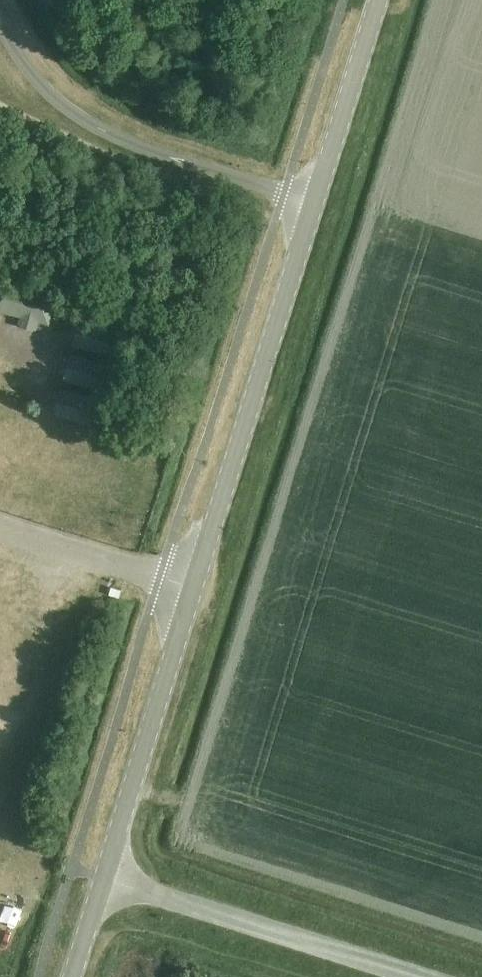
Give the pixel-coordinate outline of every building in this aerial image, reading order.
[(24,318),(21,326),(34,330),(37,321),(46,324),(53,300),(0,285),(0,311),(24,318)] [(85,329),(80,346),(108,353),(112,336),(85,329)] [(76,363),(71,380),(99,387),(103,370),(76,363)] [(66,398),(62,415),(89,422),(94,405),(66,398)]
